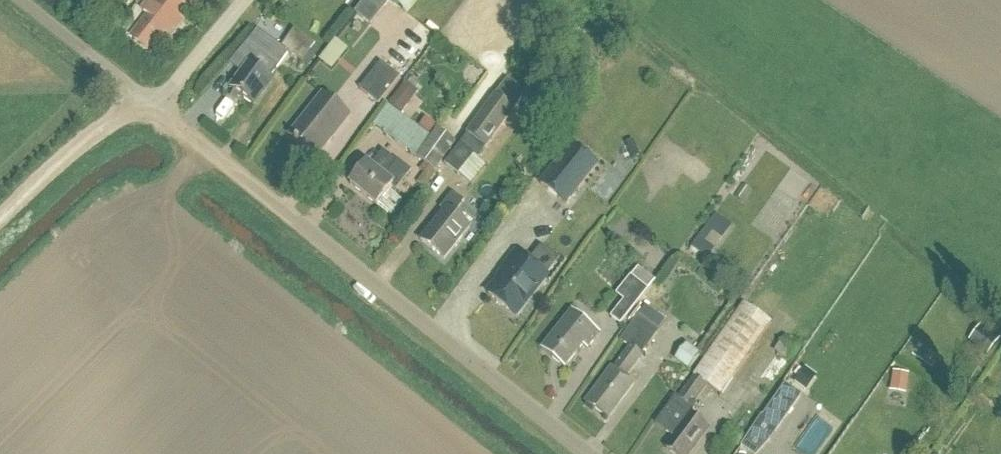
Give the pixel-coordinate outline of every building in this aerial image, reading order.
[(188,0),(161,0),(155,7),(148,1),(140,11),(147,18),(131,39),(148,52),(159,37),(166,43),(177,29),(170,24),(188,0)] [(419,0),(367,0),(354,15),(371,28),(391,4),(407,16),(419,0)] [(302,64),(315,46),(295,31),(282,49),(272,41),(260,57),(253,68),(251,66),(232,92),(255,109),(273,83),(271,81),(279,70),(278,70),(289,55),(302,64)] [(331,41),(316,61),(329,70),(344,50),(331,41)] [(378,107),(399,81),(380,65),(359,91),(378,107)] [(399,94),(391,105),(403,115),(411,104),(399,94)] [(317,160),(350,119),(324,98),(291,139),(317,160)] [(487,151),(515,112),(494,98),(466,136),(467,137),(444,167),(458,177),(473,158),(478,161),(486,150),(487,151)] [(432,139),(390,109),(375,128),(436,174),(458,146),(438,132),(432,139)] [(597,168),(572,148),(541,187),(566,207),(597,168)] [(407,173),(396,165),(397,164),(384,153),(372,168),(368,166),(351,187),(378,210),(380,208),(392,218),(403,205),(390,195),(396,188),(395,187),(407,173)] [(444,262),(470,229),(453,216),(463,204),(453,196),(441,210),(444,213),(420,243),(444,262)] [(716,216),(691,249),(708,262),(728,235),(725,234),(730,227),(716,216)] [(501,272),(506,275),(488,297),(514,318),(547,279),(516,255),(501,272)] [(621,328),(648,293),(655,284),(638,270),(631,280),(616,297),(624,303),(611,320),(621,328)] [(693,379),(706,388),(720,399),(770,326),(742,307),(693,379)] [(626,379),(667,324),(646,308),(620,343),(629,350),(614,371),(611,368),(585,403),(603,416),(616,399),(622,404),(635,385),(626,379)] [(588,351),(600,336),(572,313),(541,351),(565,370),(584,348),(588,351)] [(1000,348),(1000,334),(989,325),(976,342),(984,348),(982,351),(993,359),(1000,348)] [(786,339),(775,356),(789,364),(799,347),(786,339)] [(672,363),(690,370),(697,353),(679,345),(672,363)] [(816,379),(805,371),(794,387),(804,395),(816,379)] [(909,377),(893,374),(890,393),(905,396),(909,377)] [(706,388),(693,379),(677,401),(675,400),(655,427),(674,441),(666,452),(668,453),(688,453),(690,450),(693,452),(709,431),(690,418),(697,408),(694,406),(706,388)] [(800,398),(785,388),(763,419),(762,418),(752,432),(769,443),(800,398)]
